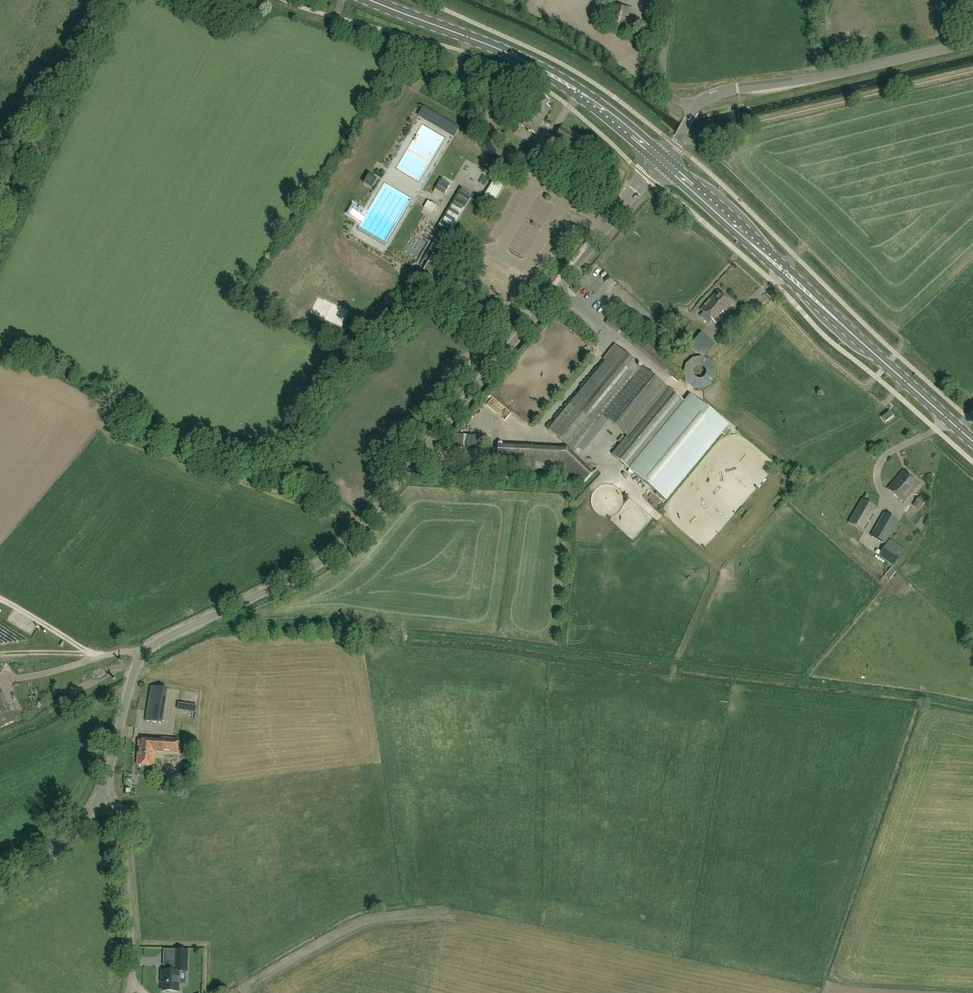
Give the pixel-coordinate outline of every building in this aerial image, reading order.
[(630,17),(633,6),(614,1),(611,11),(616,13),(615,18),(609,17),(606,27),(624,33),(628,23),(624,21),(626,16),(630,17)] [(536,134),(551,107),(547,105),(549,101),(539,96),(537,99),(533,97),(532,101),(526,97),(522,104),(527,107),(518,124),(536,134)] [(372,189),(378,180),(377,179),(369,175),(364,184),(372,189)] [(496,200),(506,184),(495,178),(481,202),(487,205),(491,197),(496,200)] [(453,187),(443,182),(440,190),(449,194),(453,187)] [(434,213),(437,207),(428,201),(424,208),(434,213)] [(448,222),(447,224),(443,222),(440,227),(444,229),(445,227),(449,230),(452,231),(455,226),(448,222)] [(440,232),(433,244),(437,246),(439,244),(443,246),(445,242),(443,241),(446,236),(440,232)] [(421,273),(417,270),(414,269),(409,276),(417,280),(421,273)] [(595,270),(585,275),(589,282),(599,276),(595,270)] [(607,272),(603,277),(609,283),(613,278),(607,272)] [(584,279),(573,289),(579,294),(589,284),(584,279)] [(716,324),(733,304),(718,291),(701,310),(716,324)] [(704,358),(715,346),(702,333),(690,345),(704,358)] [(671,353),(678,345),(670,338),(663,346),(671,353)] [(578,445),(583,449),(606,421),(602,418),(603,417),(627,437),(612,455),(629,469),(667,501),(728,426),(690,395),(682,405),(633,364),(635,361),(618,347),(549,430),(574,451),(578,445)] [(676,368),(669,376),(677,383),(684,375),(676,368)] [(890,412),(882,418),(886,422),(894,416),(890,412)] [(534,470),(535,448),(498,446),(497,468),(534,470)] [(575,478),(579,481),(585,475),(581,471),(575,478)] [(904,503),(919,485),(904,471),(888,489),(904,503)] [(922,508),(926,503),(919,498),(915,503),(922,508)] [(862,532),(876,507),(863,499),(849,523),(862,532)] [(885,544),(898,521),(884,513),(871,536),(885,544)] [(887,552),(895,547),(891,542),(883,547),(887,552)] [(895,564),(906,552),(899,546),(888,558),(895,564)] [(868,547),(865,551),(878,562),(882,558),(868,547)] [(162,724),(168,689),(151,686),(145,721),(162,724)] [(3,725),(15,721),(3,693),(0,694),(0,727),(3,725)] [(161,742),(157,742),(156,751),(178,753),(178,740),(162,739),(161,742)] [(155,751),(156,751),(157,742),(139,741),(137,765),(154,766),(155,751)] [(187,972),(187,961),(175,961),(175,972),(162,971),(161,978),(163,979),(162,992),(179,992),(179,972),(187,972)]
